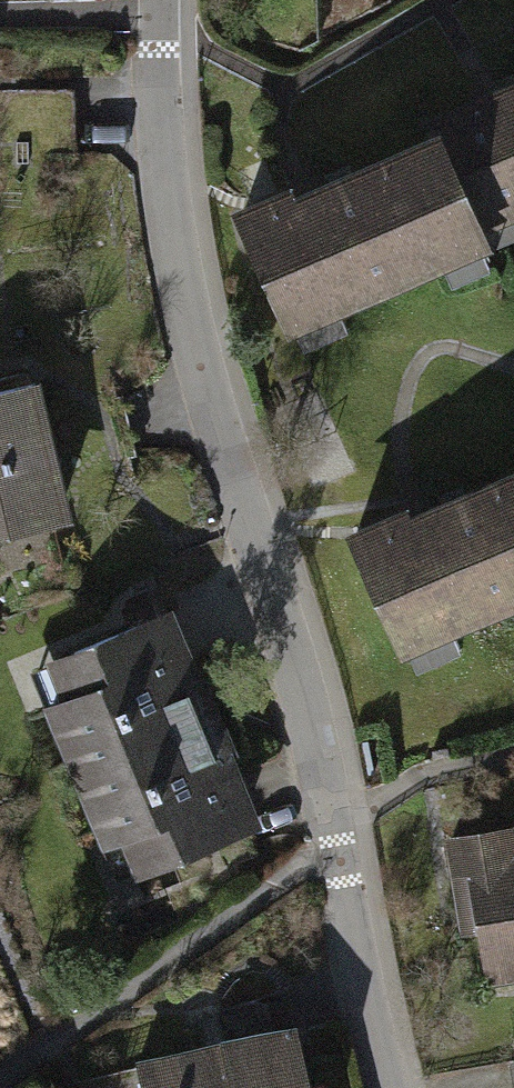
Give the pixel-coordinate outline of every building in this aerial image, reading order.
[(470,110),(513,207),(513,72),(463,95),(470,110)] [(79,171),(76,87),(0,90),(0,174),(79,171)] [(316,324),(513,234),(513,207),(470,110),(262,205),(316,324)] [(61,369),(0,384),(0,559),(10,557),(2,522),(92,501),(61,369)] [(407,656),(513,608),(513,464),(419,507),(353,537),(407,656)] [(54,658),(94,754),(232,694),(192,600),(54,658)] [(232,694),(94,754),(142,866),(280,808),(232,694)] [(486,986),(513,981),(513,829),(513,826),(444,837),(462,935),(478,934),(486,986)] [(296,1027),(274,1032),(268,1006),(197,1021),(203,1047),(135,1061),(141,1087),(310,1087),(296,1027)]
